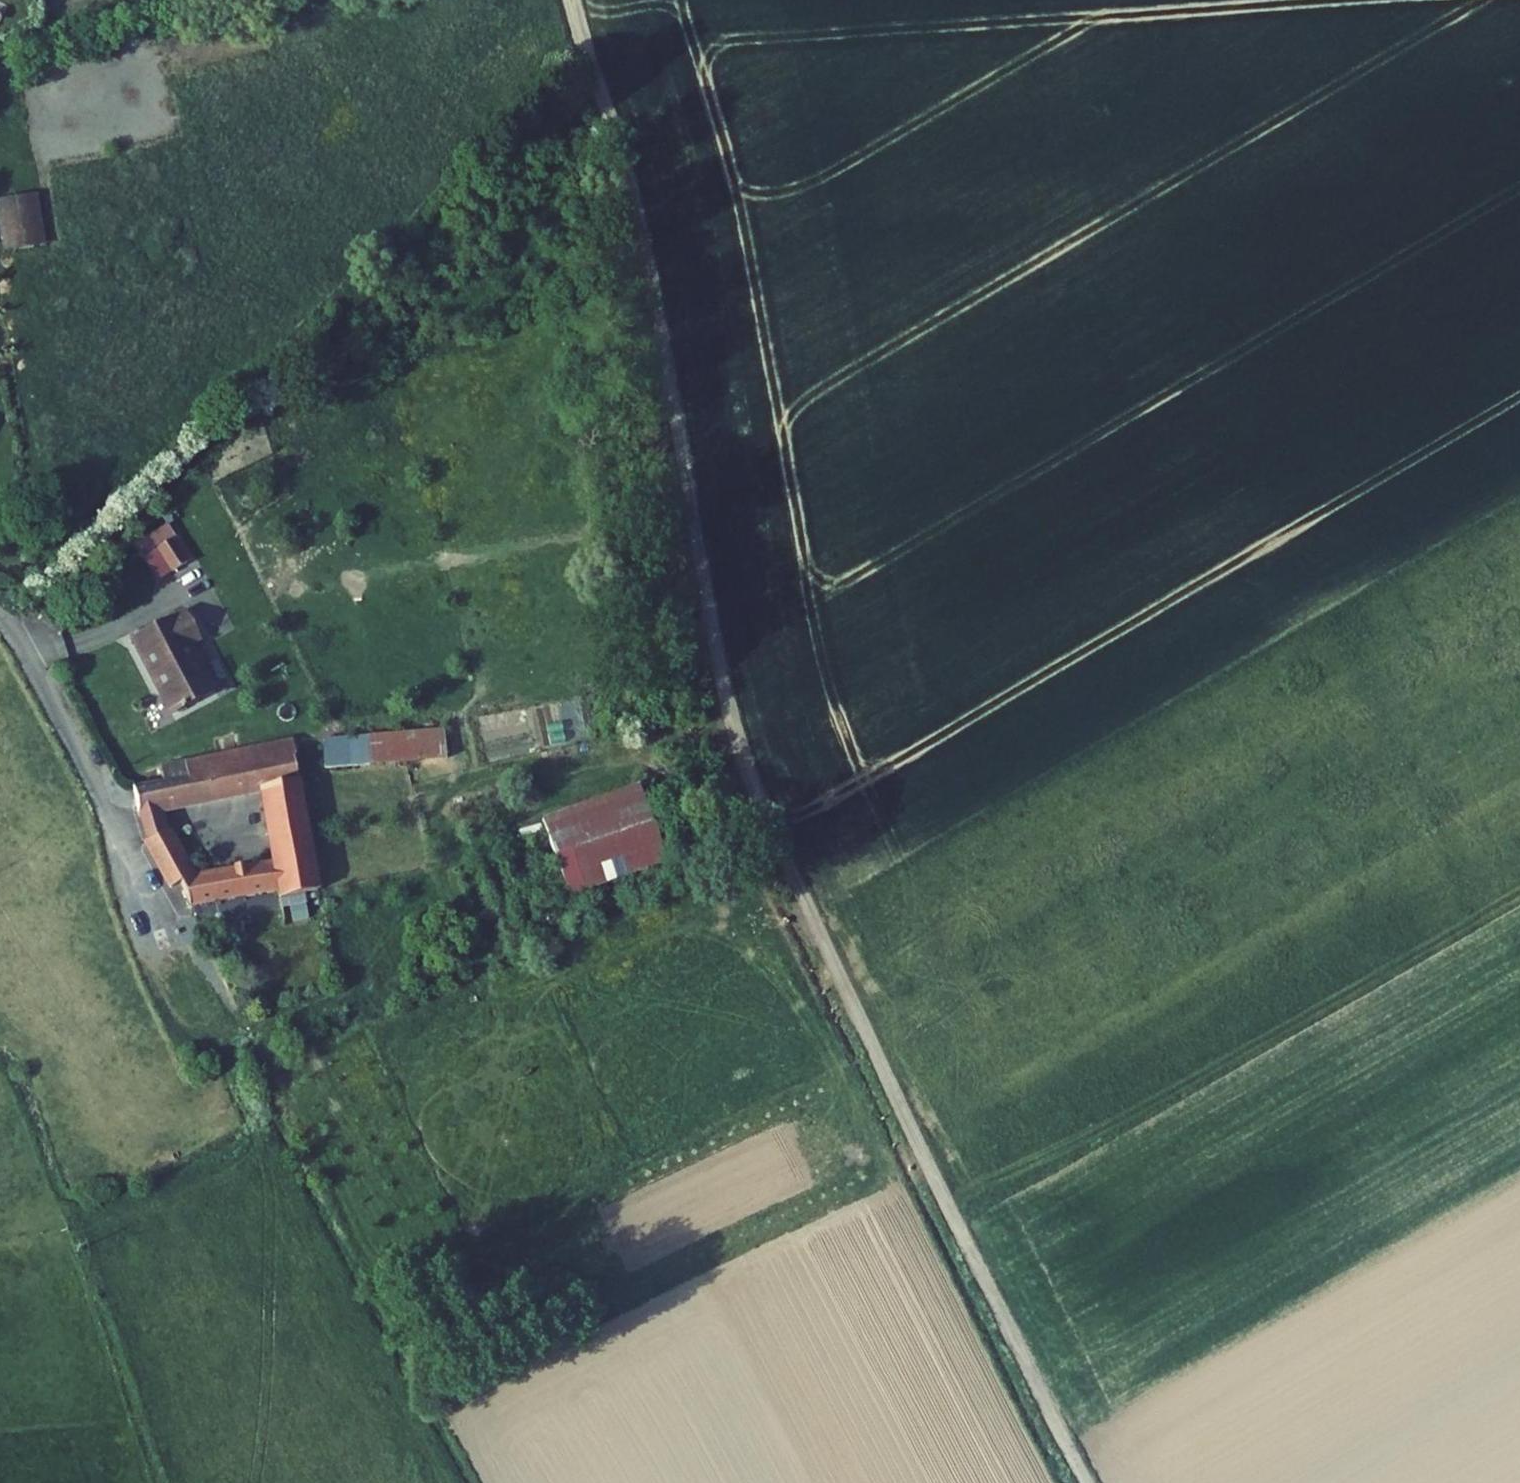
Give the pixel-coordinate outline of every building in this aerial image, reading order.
[(0,198),(0,239),(17,236),(11,196),(0,198)] [(157,585),(192,564),(170,526),(134,547),(157,585)] [(183,614),(130,641),(170,719),(216,695),(191,650),(198,645),(183,614)] [(442,726),(386,731),(393,759),(445,749),(442,726)] [(386,731),(322,737),(329,765),(393,759),(386,731)] [(302,808),(293,747),(292,738),(160,769),(160,772),(162,786),(132,789),(138,816),(161,812),(262,794),(274,867),(191,882),(166,836),(146,843),(169,889),(180,885),(188,902),(262,891),(263,898),(319,889),(307,829),(302,808)] [(161,812),(138,816),(146,843),(166,836),(161,812)] [(657,861),(649,820),(547,841),(554,881),(657,861)]
